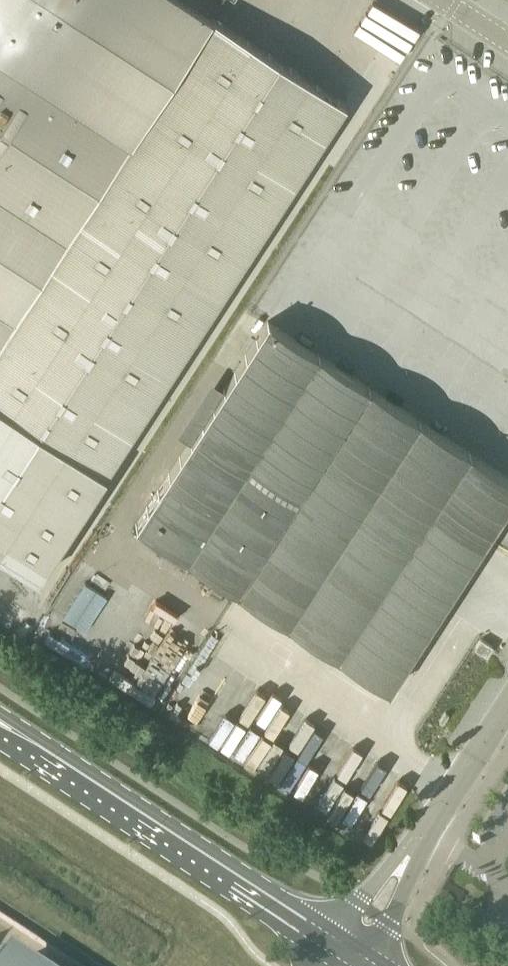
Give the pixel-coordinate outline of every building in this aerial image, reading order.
[(37,576),(346,103),(210,15),(220,0),(0,0),(0,552),(37,576)] [(136,525),(389,689),(507,505),(507,476),(268,321),(136,525)] [(204,378),(169,430),(179,437),(214,385),(204,378)] [(83,582),(61,616),(82,630),(104,596),(83,582)] [(494,646),(481,638),(475,648),(487,656),(494,646)]
